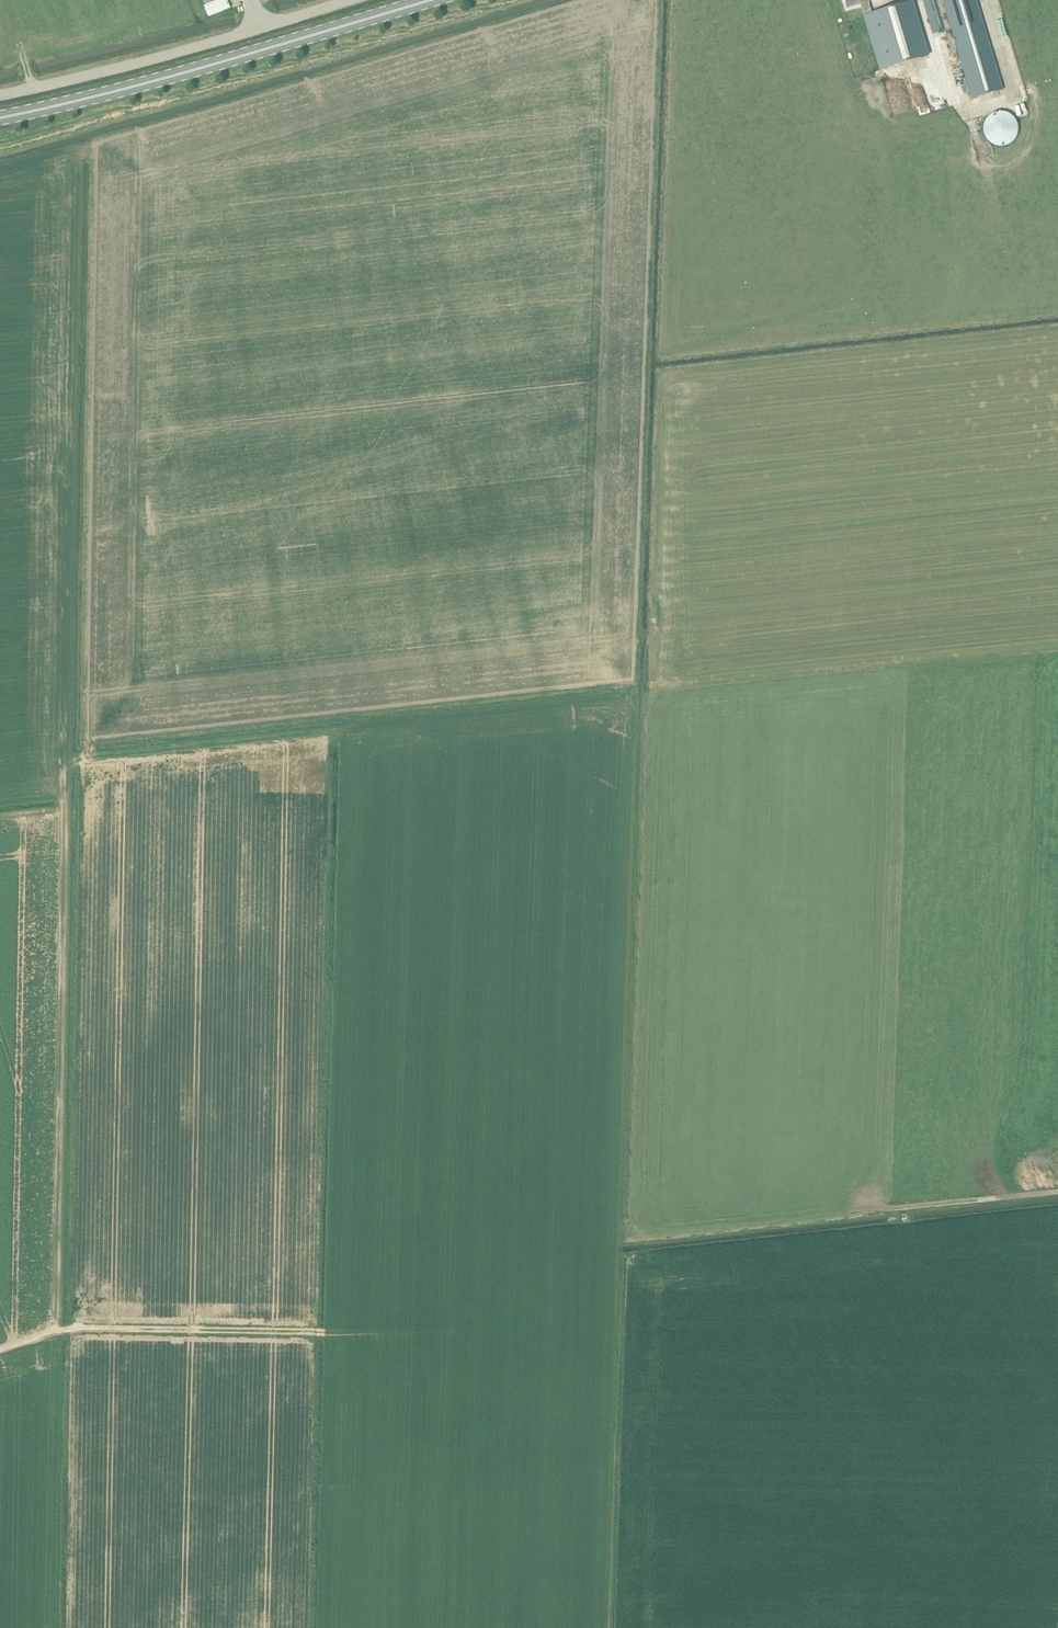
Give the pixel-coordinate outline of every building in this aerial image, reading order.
[(210,3),(215,14),(224,10),(220,0),(219,0),(210,3)] [(845,2),(847,8),(861,3),(881,70),(928,56),(912,2),(872,14),(868,2),(869,1),(868,0),(845,0),(845,2)] [(928,16),(933,35),(946,30),(946,31),(951,30),(971,99),(1003,90),(976,0),(923,0),(928,16)] [(894,112),(913,107),(905,76),(885,81),(894,112)] [(983,126),(983,132),(985,137),(988,142),(992,145),(997,147),(1002,147),(1008,145),(1012,143),(1015,139),(1017,134),(1018,128),(1017,123),(1014,118),(1010,115),(1005,112),(999,112),(993,113),(989,117),(985,121),(983,126)]
